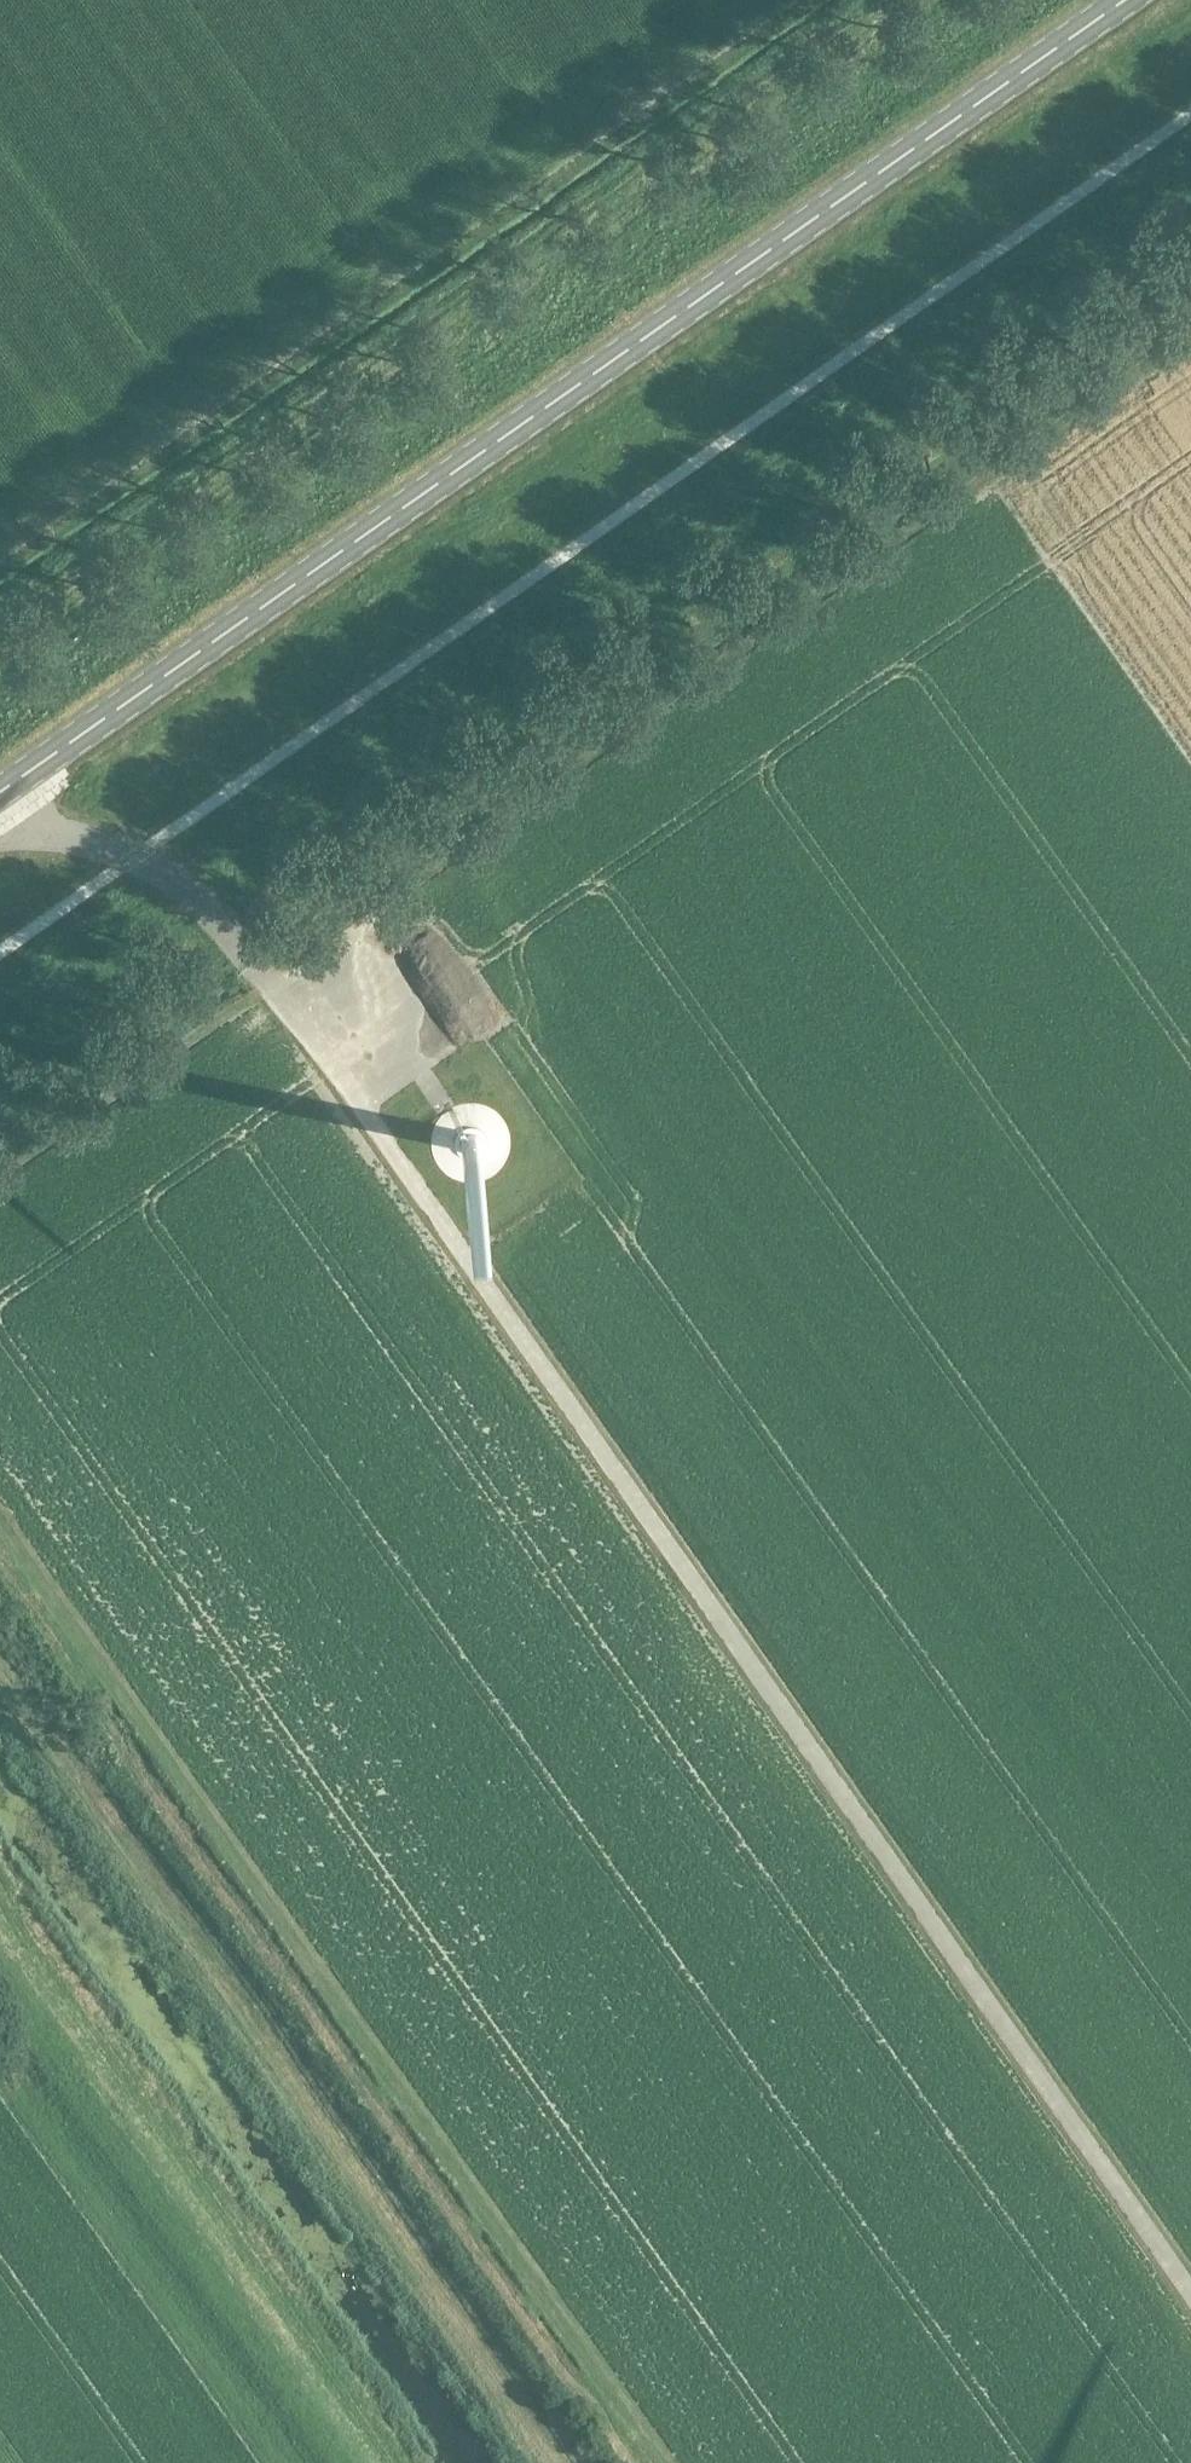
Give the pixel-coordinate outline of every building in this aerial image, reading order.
[(460,1142),(459,1144),(459,1146),(460,1148),(460,1150),(462,1152),(463,1153),(465,1154),(466,1155),(468,1156),(470,1156),(472,1156),(474,1155),(476,1154),(478,1153),(479,1151),(480,1150),(481,1148),(481,1146),(481,1144),(481,1142),(480,1140),(479,1138),(478,1137),(476,1136),(474,1135),(472,1134),(470,1134),(468,1134),(466,1135),(464,1136),(462,1137),(461,1139),(460,1140),(460,1142)]
